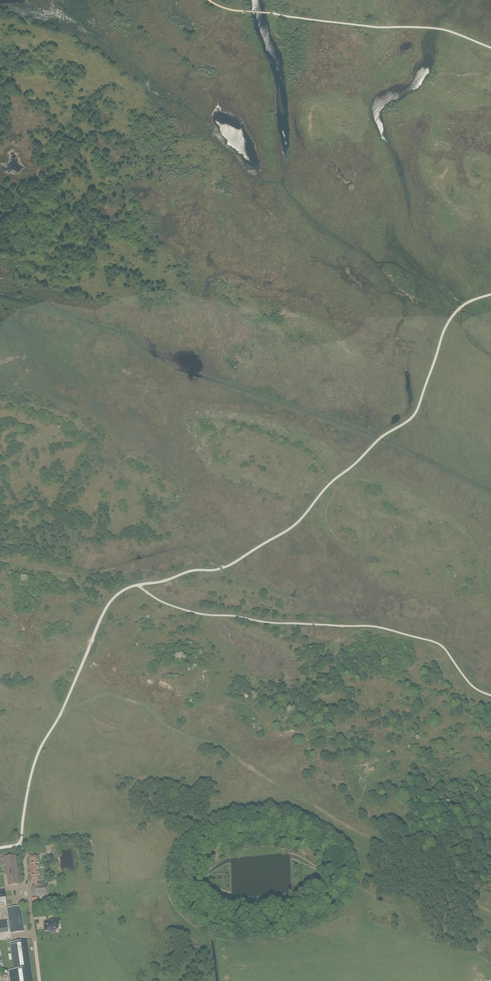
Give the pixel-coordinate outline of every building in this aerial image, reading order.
[(19,884),(15,855),(4,857),(4,862),(3,862),(3,865),(5,865),(5,868),(3,868),(4,873),(6,873),(8,886),(19,884)] [(41,881),(40,856),(29,856),(30,881),(34,881),(34,885),(32,885),(32,889),(31,889),(32,901),(37,900),(37,896),(48,895),(48,884),(44,884),(44,882),(37,883),(37,881),(41,881)] [(24,932),(21,906),(7,908),(10,934),(24,932)] [(48,922),(43,923),(44,931),(58,929),(58,925),(61,925),(60,920),(57,920),(57,919),(47,920),(48,922)] [(0,921),(0,934),(8,933),(7,920),(0,921)] [(9,970),(10,980),(32,980),(27,940),(9,942),(13,970),(9,970)]
